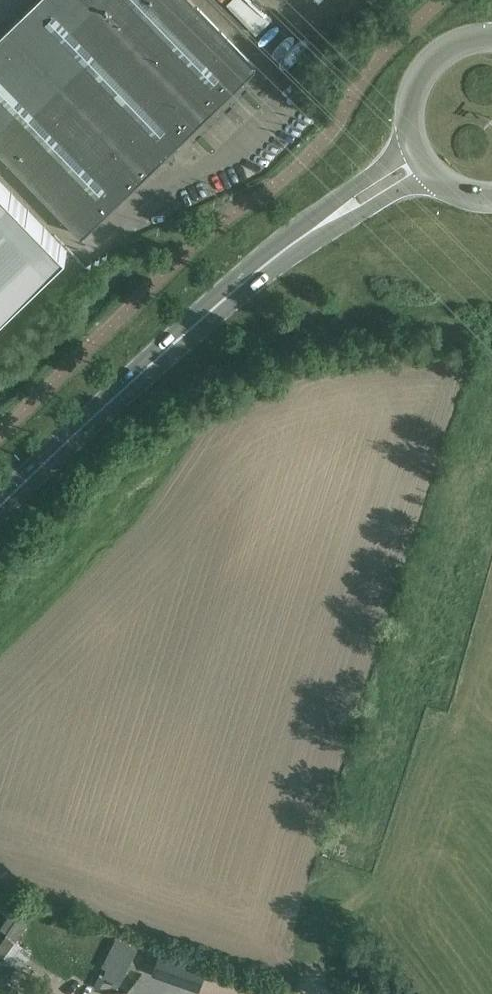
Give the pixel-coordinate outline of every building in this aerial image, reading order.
[(256,67),(191,0),(35,0),(0,34),(0,150),(82,235),(162,157),(165,160),(173,159),(172,155),(176,154),(175,150),(180,146),(177,143),(256,67)] [(235,12),(265,44),(280,30),(251,0),(248,0),(235,12)] [(67,248),(0,179),(0,313),(67,248)] [(116,939),(102,966),(107,969),(103,975),(114,980),(112,985),(117,988),(137,949),(116,939)] [(153,974),(198,990),(206,967),(161,951),(153,974)] [(6,980),(16,966),(3,957),(0,962),(0,993),(17,993),(19,990),(6,980)]
